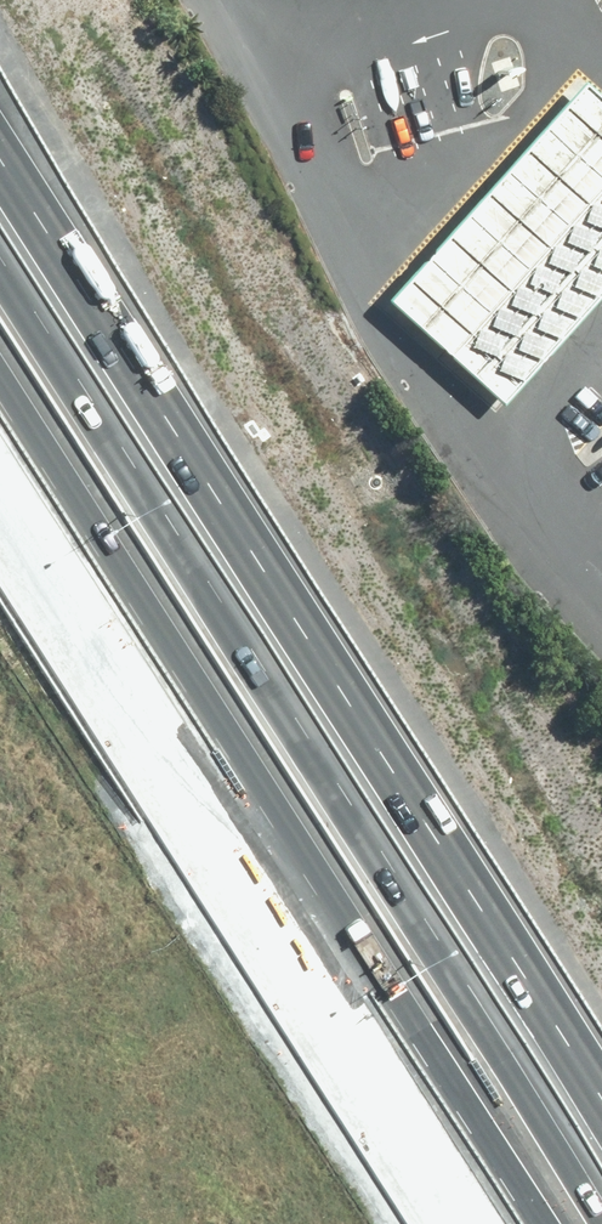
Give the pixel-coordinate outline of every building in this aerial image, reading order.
[(370,308),(488,413),(601,281),(601,96),(578,76),(370,308)]
